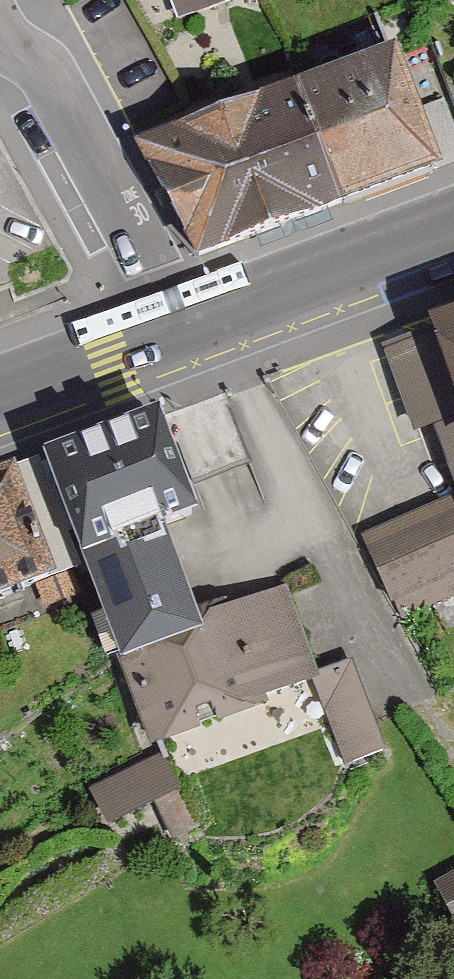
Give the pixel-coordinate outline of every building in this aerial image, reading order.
[(209,12),(237,0),(203,0),(209,12)] [(300,92),(346,215),(453,174),(453,131),(447,114),(425,123),(399,55),(300,92)] [(346,215),(300,92),(143,148),(203,269),(346,215)] [(404,342),(453,478),(453,323),(404,342)] [(160,414),(43,456),(112,649),(197,619),(164,526),(196,515),(160,414)] [(0,486),(0,634),(66,608),(18,479),(0,486)] [(363,538),(388,600),(453,573),(453,516),(449,503),(363,538)] [(284,588),(197,619),(112,649),(144,740),(317,679),(284,588)] [(12,671),(0,643),(0,676),(12,671)] [(317,679),(347,764),(384,751),(353,666),(317,679)] [(160,759),(91,791),(107,824),(175,791),(160,759)] [(435,888),(453,922),(453,878),(435,888)]
